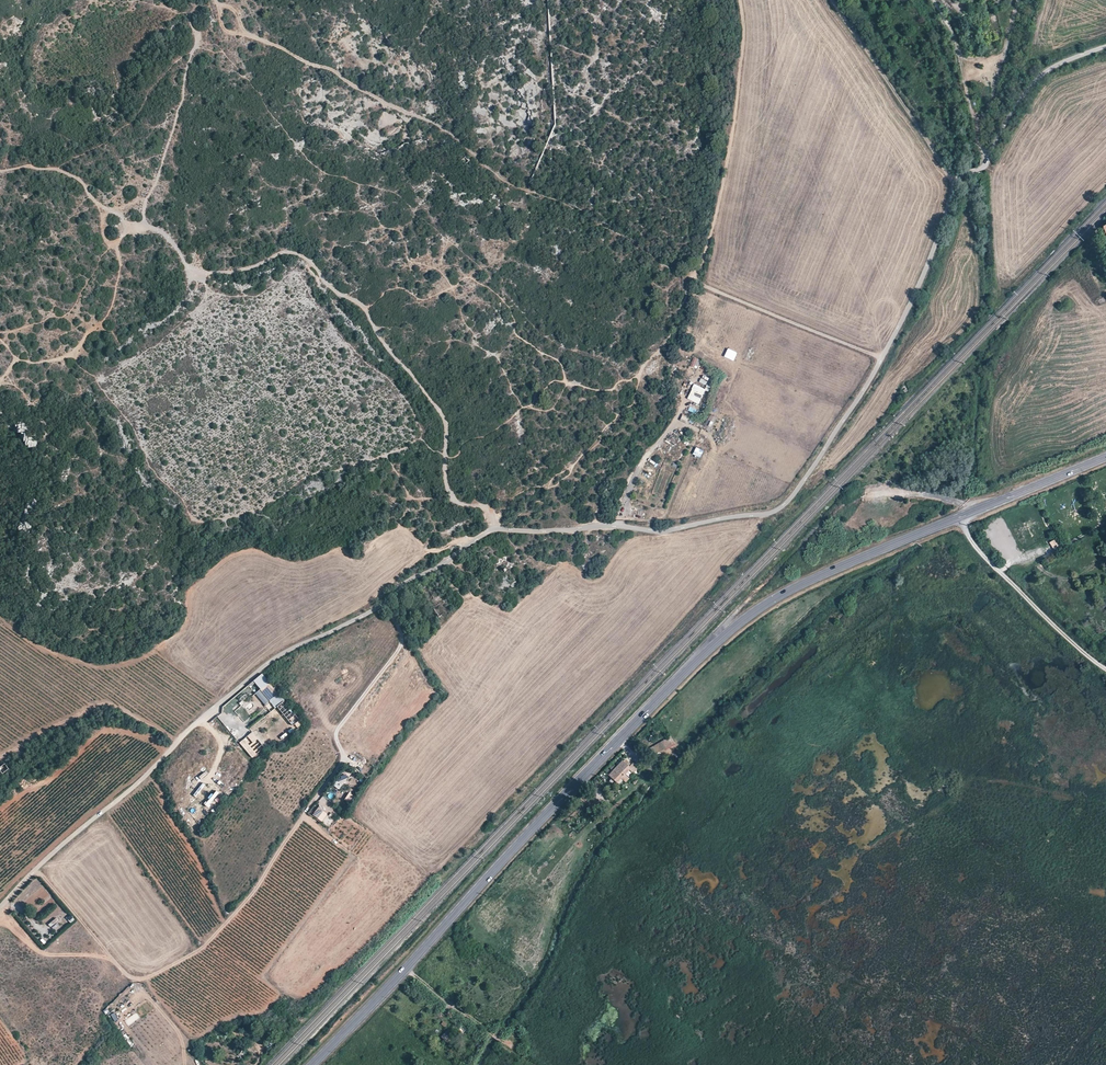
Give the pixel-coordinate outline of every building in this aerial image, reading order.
[(950,5),(945,0),(936,0),(953,19),(963,10),(954,1),(950,5)] [(738,353),(728,349),(725,357),(734,361),(738,353)] [(693,357),(690,366),(695,368),(698,359),(693,357)] [(692,389),(687,399),(699,405),(707,390),(694,384),(692,389)] [(906,395),(909,392),(903,386),(901,388),(906,395)] [(689,425),(692,421),(682,415),(679,420),(689,425)] [(696,447),(692,454),(700,458),(703,451),(696,447)] [(1057,538),(1050,542),(1055,553),(1062,550),(1057,538)] [(270,683),(261,690),(269,701),(278,694),(270,683)] [(241,706),(235,711),(245,722),(251,716),(241,706)] [(252,732),(240,743),(253,758),(265,748),(252,732)] [(659,752),(674,743),(668,737),(655,745),(659,752)] [(617,783),(630,767),(622,761),(609,775),(617,783)] [(0,768),(0,770),(3,775),(10,770),(6,764),(0,768)] [(650,764),(645,771),(650,775),(656,768),(650,764)] [(350,775),(344,771),(337,782),(342,786),(350,775)] [(350,792),(344,799),(349,803),(354,796),(350,792)] [(195,816),(207,802),(204,800),(192,814),(195,816)] [(324,808),(320,805),(313,814),(318,818),(323,811),(322,810),(324,808)] [(56,918),(49,924),(51,927),(59,921),(56,918)] [(452,1040),(455,1037),(447,1030),(441,1036),(449,1043),(452,1040)]
